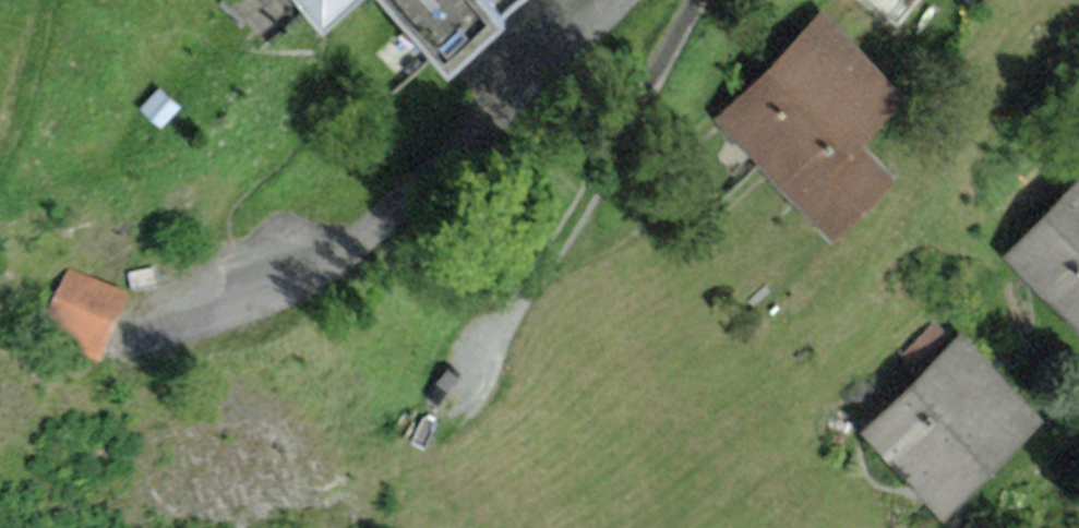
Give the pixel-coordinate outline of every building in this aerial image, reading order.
[(322,31),(356,0),(293,0),(322,31)] [(448,76),(510,20),(491,0),(378,0),(448,76)] [(510,20),(531,0),(491,0),(510,20)] [(826,11),(717,120),(832,235),(893,175),(862,145),(911,96),(826,11)] [(1004,254),(1078,326),(1078,177),(1004,254)] [(133,302),(69,271),(36,338),(100,369),(133,302)] [(1041,415),(957,332),(858,432),(943,514),(1041,415)]
